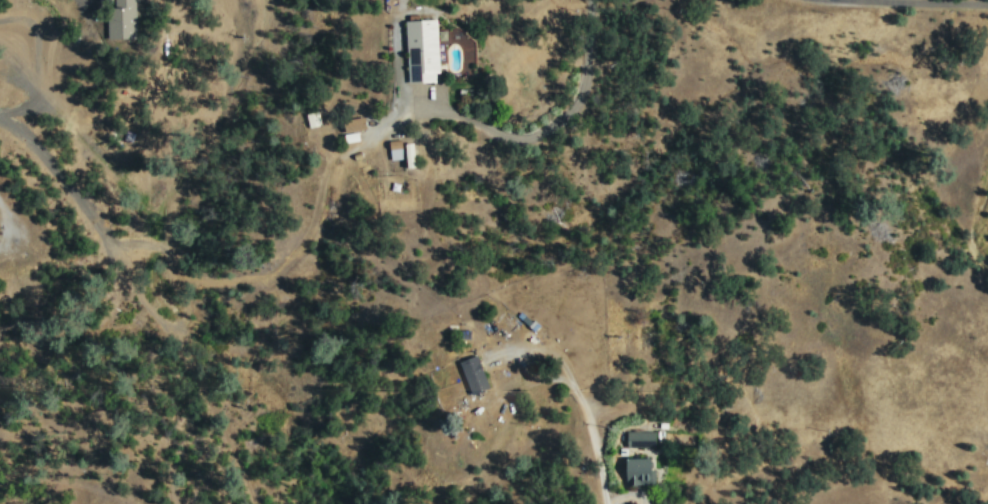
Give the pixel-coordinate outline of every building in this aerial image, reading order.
[(138,37),(137,0),(116,0),(117,17),(109,17),(109,38),(138,37)] [(409,20),(412,82),(438,81),(438,72),(442,72),(441,40),(450,39),(449,30),(441,30),(440,18),(409,20)] [(322,124),(319,110),(306,114),(309,127),(322,124)] [(369,128),(367,116),(345,120),(347,131),(369,128)] [(406,157),(403,138),(390,140),(393,159),(406,157)] [(410,168),(419,167),(417,142),(408,143),(410,168)] [(474,394),(492,388),(479,354),(461,360),(474,394)] [(658,430),(627,431),(628,444),(658,443),(658,430)] [(657,483),(656,457),(625,458),(625,484),(657,483)]
